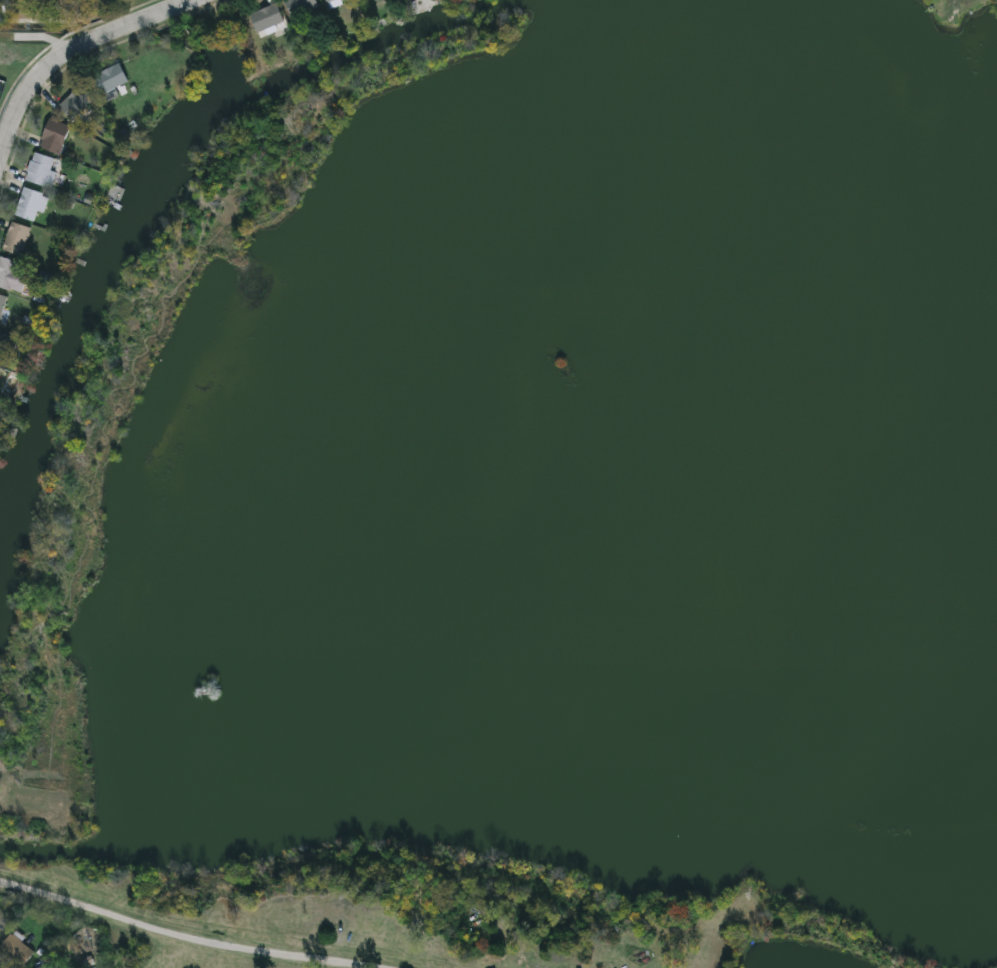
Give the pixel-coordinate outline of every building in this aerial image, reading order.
[(282,1),(284,0),(315,0),(319,8),(291,21),(282,1)] [(249,15),(275,3),(284,22),(257,34),(249,15)] [(94,75),(120,63),(128,81),(113,88),(116,95),(105,100),(94,75)] [(58,107),(79,85),(94,99),(72,121),(58,107)] [(71,127),(59,155),(38,146),(51,118),(71,127)] [(50,188),(25,181),(33,152),(58,159),(50,188)] [(36,223),(13,214),(24,187),(47,196),(36,223)] [(21,256),(2,250),(11,222),(30,229),(21,256)] [(21,294),(0,287),(0,257),(30,267),(21,294)] [(0,296),(0,325),(9,299),(0,296)] [(9,367),(0,364),(0,333),(18,338),(9,367)] [(36,952),(24,967),(22,967),(0,951),(0,947),(11,933),(36,952)]
